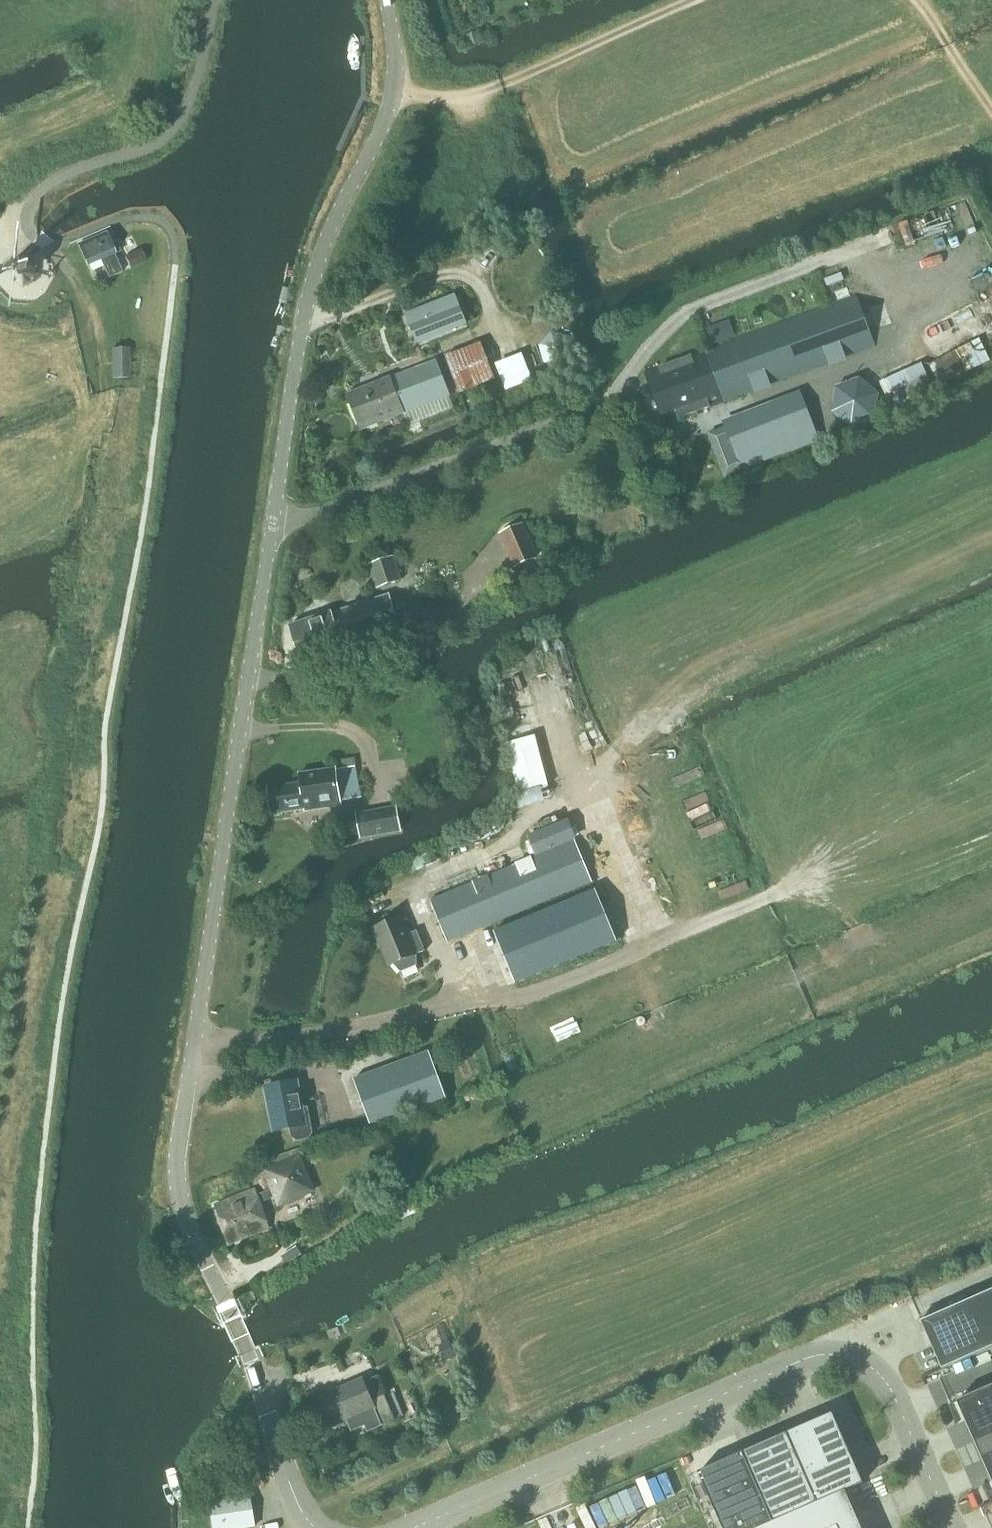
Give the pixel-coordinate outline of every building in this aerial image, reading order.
[(105,232),(79,244),(88,267),(102,261),(110,279),(123,274),(115,255),(121,253),(117,243),(111,246),(105,232)] [(25,255),(5,271),(6,272),(22,290),(42,275),(28,259),(25,255)] [(455,294),(406,313),(417,343),(467,324),(455,294)] [(856,295),(647,373),(666,425),(875,347),(856,295)] [(730,320),(706,329),(713,346),(736,337),(730,320)] [(481,343),(446,358),(461,395),(497,380),(481,343)] [(131,348),(112,348),(113,379),(131,379),(131,348)] [(362,431),(451,396),(437,361),(347,396),(362,431)] [(923,364),(879,383),(888,404),(894,402),(896,408),(935,391),(923,364)] [(835,387),(833,414),(853,429),(877,420),(880,395),(859,377),(835,387)] [(743,470),(819,440),(802,398),(726,428),(743,470)] [(516,567),(538,558),(524,526),(503,535),(516,567)] [(379,587),(402,580),(395,557),(372,565),(379,587)] [(302,664),(345,650),(344,647),(401,629),(389,594),(290,626),(302,664)] [(301,783),(270,788),(273,814),(313,808),(314,810),(343,806),(342,803),(362,800),(356,768),(338,771),(337,769),(300,774),(301,783)] [(356,815),(360,831),(361,839),(392,833),(403,831),(398,806),(356,815)] [(536,856),(575,840),(569,823),(530,839),(536,856)] [(448,942),(593,883),(576,840),(430,900),(448,942)] [(596,890),(495,932),(516,984),(618,942),(596,890)] [(403,917),(374,930),(389,967),(394,965),(403,973),(418,967),(417,955),(426,951),(417,931),(411,934),(403,917)] [(430,1052),(355,1080),(373,1129),(448,1101),(430,1052)] [(302,1110),(297,1084),(297,1083),(266,1089),(267,1089),(275,1131),(275,1132),(291,1129),(293,1138),(298,1142),(309,1139),(313,1134),(308,1109),(302,1110)] [(279,1207),(317,1192),(301,1155),(264,1170),(279,1207)] [(230,1243),(272,1226),(257,1190),(215,1207),(230,1243)] [(288,1265),(302,1256),(297,1248),(283,1258),(288,1265)] [(956,1307),(977,1354),(991,1348),(991,1294),(991,1291),(956,1307)] [(956,1307),(922,1322),(943,1369),(977,1354),(956,1307)] [(363,1379),(320,1398),(332,1426),(347,1420),(352,1432),(366,1426),(368,1433),(384,1427),(383,1425),(396,1420),(385,1396),(372,1401),(363,1379)] [(958,1401),(991,1479),(991,1386),(958,1401)] [(787,1434),(817,1504),(846,1492),(863,1483),(833,1414),(787,1434)] [(743,1453),(773,1523),(817,1504),(787,1434),(743,1453)] [(725,1527),(762,1527),(773,1523),(743,1453),(700,1472),(725,1527)] [(846,1492),(817,1504),(773,1523),(762,1527),(862,1527),(846,1492)] [(250,1497),(210,1503),(214,1527),(255,1527),(250,1497)]
